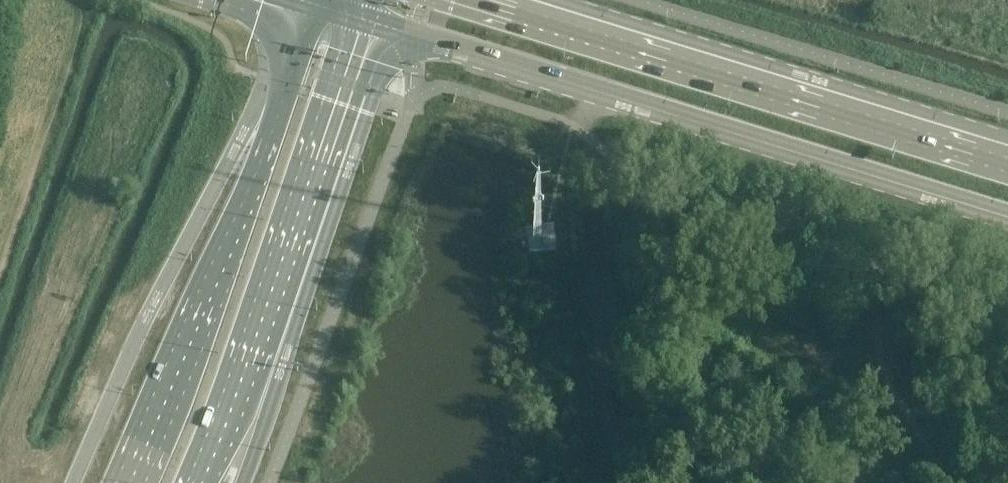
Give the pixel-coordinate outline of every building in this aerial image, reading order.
[(555,246),(553,226),(541,228),(544,248),(555,246)]
